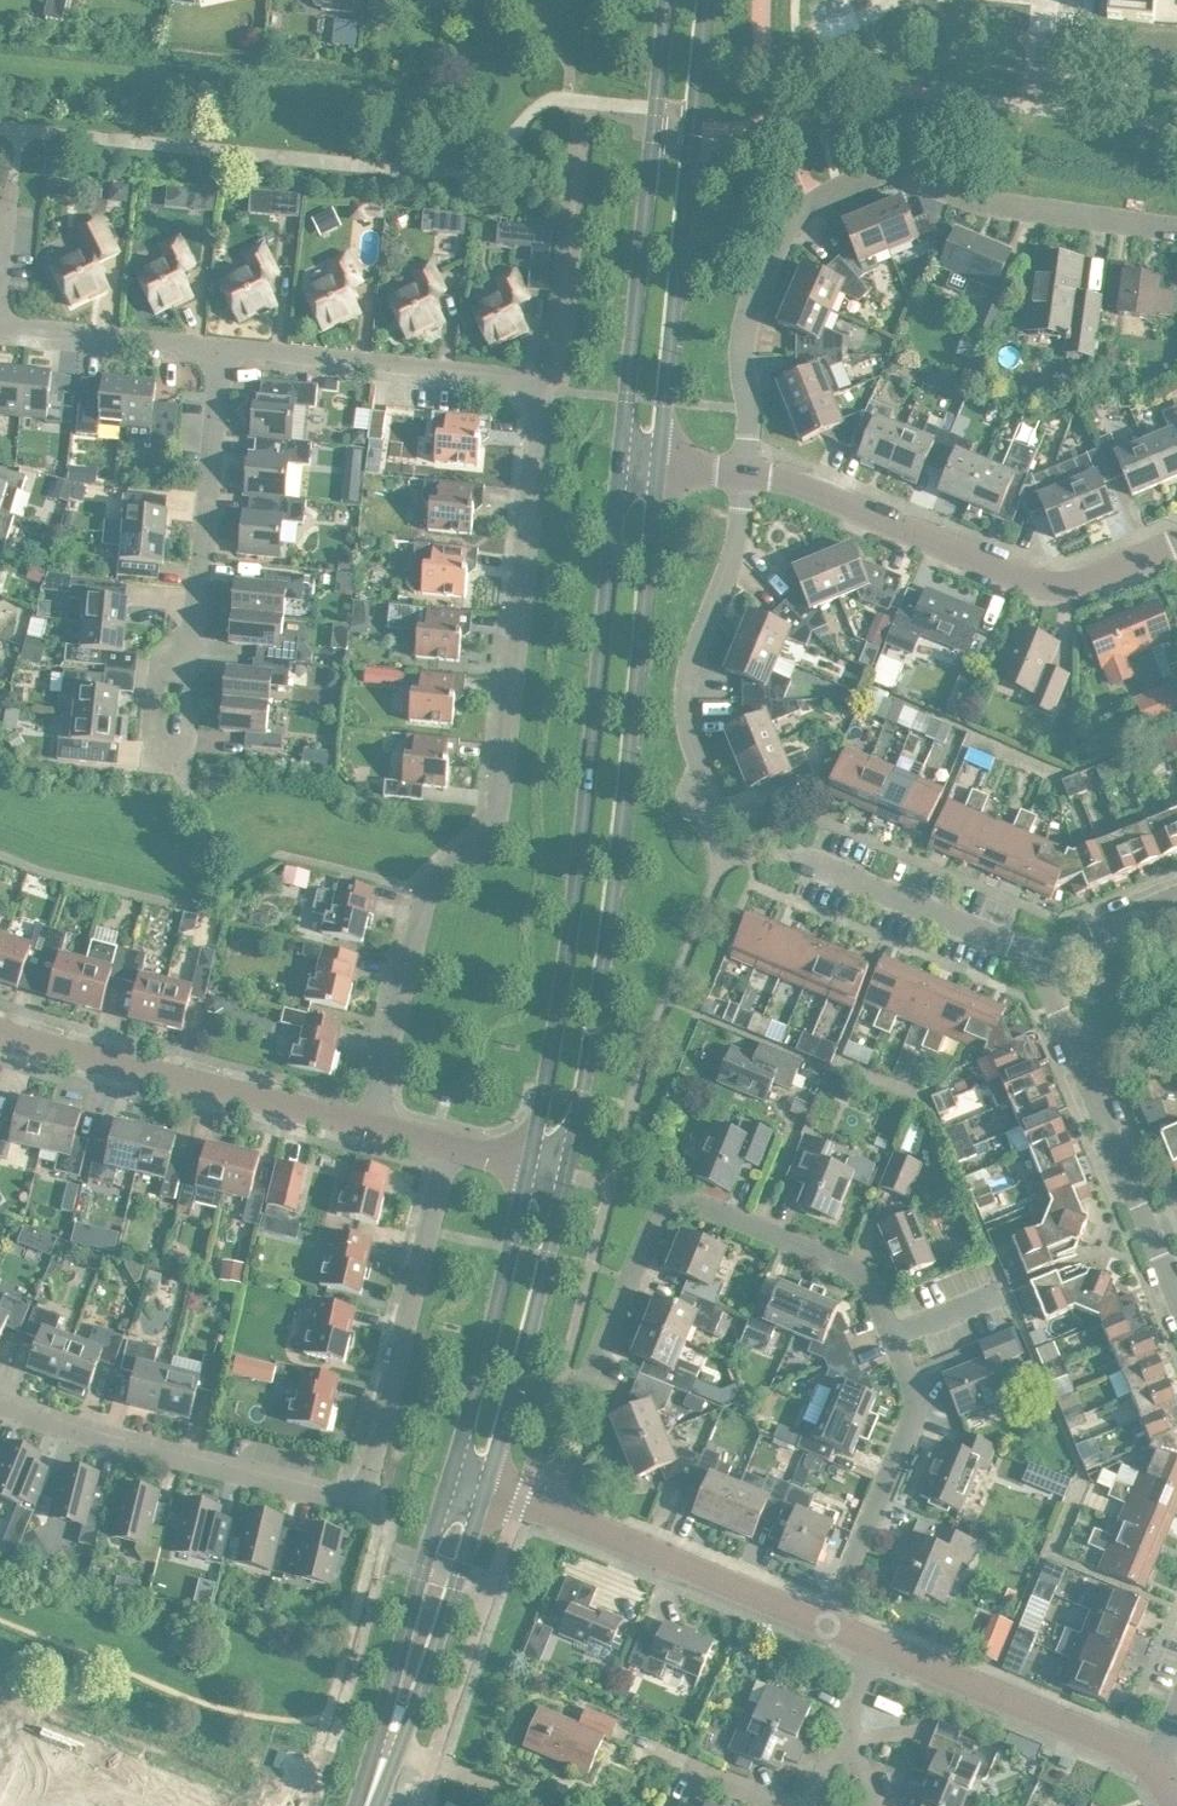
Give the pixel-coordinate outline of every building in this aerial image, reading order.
[(43,16),(62,20),(67,0),(47,0),(43,16)] [(352,13),(353,0),(321,0),(320,9),(352,13)] [(366,8),(384,10),(385,0),(367,0),(366,8)] [(1107,17),(1153,22),(1155,0),(1109,0),(1107,17)] [(337,20),(335,47),(350,48),(353,22),(337,20)] [(49,178),(47,194),(57,195),(58,179),(49,178)] [(111,183),(110,196),(114,201),(127,202),(129,184),(111,183)] [(195,189),(193,208),(213,210),(215,191),(195,189)] [(278,193),(276,215),(298,217),(300,194),(278,193)] [(871,210),(888,250),(916,239),(918,243),(938,235),(929,213),(910,220),(901,198),(871,210)] [(350,200),(348,220),(368,221),(368,216),(383,218),(383,208),(369,207),(369,202),(350,200)] [(858,279),(864,274),(879,268),(874,256),(888,250),(871,210),(842,222),(851,244),(837,257),(858,279)] [(450,213),(448,233),(463,234),(465,214),(450,213)] [(89,298),(109,288),(97,264),(119,253),(102,218),(73,232),(76,237),(82,250),(69,256),(70,257),(51,266),(71,306),(89,297),(89,298)] [(993,289),(1004,264),(1010,250),(956,227),(940,267),(993,289)] [(180,272),(194,265),(179,236),(160,245),(166,258),(153,264),(154,266),(135,275),(154,314),(173,305),(173,306),(193,297),(180,272)] [(257,314),(276,305),(264,280),(277,274),(263,244),(243,254),(249,266),(237,273),(237,274),(219,283),(238,322),(256,313),(257,314)] [(361,282),(347,252),(327,262),(333,275),(321,281),(321,282),(302,292),(322,331),(340,322),(341,323),(360,314),(348,289),(361,282)] [(1092,355),(1099,304),(1100,296),(1076,293),(1081,259),(1037,253),(1027,329),(1066,335),(1064,351),(1092,355)] [(206,263),(211,275),(233,266),(228,254),(206,263)] [(790,294),(830,311),(839,292),(858,301),(869,290),(858,279),(837,257),(820,273),(803,265),(790,294)] [(430,261),(411,270),(417,283),(404,289),(405,291),(386,300),(405,339),(424,330),(424,332),(444,322),(432,297),(445,291),(430,261)] [(1122,305),(1122,307),(1121,314),(1150,318),(1151,313),(1170,315),(1174,293),(1154,290),(1156,276),(1127,272),(1128,265),(1113,263),(1107,303),(1122,305)] [(514,269),(494,279),(501,291),(488,298),(489,299),(470,308),(489,347),(507,338),(508,340),(527,330),(515,305),(529,299),(514,269)] [(993,331),(1007,297),(992,291),(978,324),(993,331)] [(830,311),(790,294),(778,323),(795,330),(795,354),(842,353),(842,336),(823,328),(830,311)] [(967,332),(958,354),(977,362),(986,340),(967,332)] [(789,412),(830,395),(820,370),(842,362),(842,353),(795,354),(795,375),(777,382),(789,412)] [(889,359),(885,370),(892,373),(899,370),(902,364),(889,359)] [(24,370),(0,368),(0,412),(20,414),(24,370)] [(24,370),(20,414),(45,416),(45,422),(61,423),(64,393),(49,391),(51,373),(24,370)] [(124,424),(128,381),(102,378),(101,384),(81,382),(75,433),(97,435),(99,422),(124,424)] [(290,441),(290,440),(293,405),(315,408),(317,384),(261,379),(260,395),(255,394),(250,437),(255,438),(255,437),(290,441)] [(128,381),(124,424),(128,425),(127,436),(131,440),(173,444),(177,405),(153,402),(155,384),(128,381)] [(855,432),(861,418),(859,412),(840,420),(830,395),(789,412),(801,441),(829,429),(833,439),(849,446),(855,432)] [(338,398),(338,419),(353,419),(353,398),(338,398)] [(887,470),(904,430),(887,423),(893,409),(869,400),(861,418),(855,432),(867,437),(858,458),(887,470)] [(1176,406),(1161,412),(1169,432),(1144,442),(1160,482),(1176,475),(1176,409),(1176,406)] [(385,412),(371,410),(367,439),(381,441),(385,412)] [(491,417),(432,411),(429,436),(437,436),(434,461),(477,466),(480,440),(482,440),(486,437),(488,418),(490,419),(491,417)] [(925,461),(936,466),(950,433),(926,423),(921,437),(904,430),(887,470),(916,482),(925,461)] [(950,433),(936,466),(947,470),(939,491),(968,503),(985,463),(968,456),(973,443),(950,433)] [(1160,482),(1144,442),(1118,453),(1110,434),(1095,440),(1099,449),(1108,472),(1120,467),(1131,494),(1160,482)] [(245,495),(249,496),(250,495),(284,498),(288,463),(309,465),(311,442),(290,440),(290,441),(255,437),(255,438),(254,452),(249,452),(245,495)] [(346,446),(341,504),(360,506),(366,448),(346,446)] [(1112,480),(1108,472),(1099,449),(1030,477),(1026,476),(1018,496),(1021,498),(1028,514),(1043,508),(1054,537),(1112,513),(1101,484),(1112,480)] [(985,463),(968,503),(1008,520),(1018,496),(1026,476),(1030,466),(1007,456),(1001,470),(985,463)] [(69,466),(67,480),(82,482),(83,467),(69,466)] [(18,490),(21,491),(25,476),(0,468),(0,511),(11,514),(18,490)] [(57,478),(52,496),(67,501),(72,482),(57,478)] [(430,506),(427,530),(471,534),(473,508),(475,508),(479,505),(481,486),(484,487),(484,485),(423,479),(421,500),(426,505),(430,506)] [(75,483),(71,496),(82,499),(87,487),(75,483)] [(103,532),(165,538),(167,511),(161,511),(162,496),(154,495),(124,492),(122,506),(125,507),(123,522),(104,520),(103,532)] [(250,495),(249,496),(248,510),(243,510),(239,553),(278,557),(282,521),(303,523),(305,500),(284,498),(250,495)] [(67,510),(64,524),(78,527),(80,513),(67,510)] [(6,539),(13,515),(11,514),(0,511),(0,553),(1,554),(6,539)] [(121,546),(120,559),(118,559),(116,575),(146,577),(147,563),(162,564),(165,538),(103,532),(102,544),(121,546)] [(412,565),(409,568),(407,571),(406,574),(405,577),(406,581),(407,584),(408,588),(411,590),(413,593),(464,598),(467,571),(469,571),(473,568),(475,550),(477,550),(477,548),(414,542),(412,565)] [(822,557),(838,597),(857,589),(861,599),(887,610),(900,579),(861,563),(859,564),(851,545),(822,557)] [(338,560),(336,569),(350,570),(352,557),(343,556),(338,560)] [(783,602),(811,631),(826,625),(818,605),(838,597),(822,557),(793,569),(800,586),(783,602)] [(30,563),(26,579),(42,583),(47,568),(30,563)] [(233,612),(282,617),(284,599),(301,600),(304,575),(271,572),(270,585),(236,582),(233,612)] [(83,622),(125,626),(128,599),(113,598),(114,583),(71,579),(69,598),(85,599),(83,622)] [(924,596),(908,589),(886,642),(906,650),(914,629),(966,651),(982,613),(926,590),(924,596)] [(811,631),(783,602),(766,619),(749,612),(737,641),(777,657),(785,637),(805,645),(811,631)] [(1122,656),(1149,645),(1158,665),(1175,658),(1153,604),(1090,630),(1104,663),(1105,663),(1113,683),(1130,676),(1122,656)] [(415,656),(458,661),(461,635),(463,635),(467,632),(469,613),(471,613),(472,612),(427,607),(425,630),(418,629),(415,656)] [(259,659),(295,662),(311,664),(312,654),(298,637),(280,636),(282,617),(233,612),(230,642),(264,646),(262,659),(259,659)] [(352,613),(350,632),(366,634),(369,614),(352,613)] [(83,622),(80,646),(66,644),(64,661),(105,666),(107,651),(123,653),(125,626),(83,622)] [(1018,628),(999,675),(1036,690),(1031,703),(1050,711),(1065,675),(1046,667),(1056,643),(1018,628)] [(879,646),(884,635),(869,629),(864,640),(879,646)] [(27,635),(20,660),(40,665),(46,640),(41,638),(27,635)] [(742,700),(782,700),(790,680),(771,672),(777,657),(737,641),(725,670),(742,677),(742,700)] [(866,679),(889,688),(899,663),(877,653),(866,679)] [(224,699),(268,704),(270,685),(287,687),(289,662),(311,664),(295,662),(259,659),(258,672),(227,669),(224,699)] [(365,667),(364,682),(382,684),(382,681),(383,668),(365,667)] [(73,713),(116,718),(119,691),(103,689),(104,674),(63,670),(61,695),(75,696),(73,713)] [(408,720),(452,724),(454,698),(457,698),(461,695),(462,677),(465,677),(465,675),(413,670),(408,720)] [(873,716),(882,698),(884,694),(866,686),(858,702),(866,706),(865,712),(873,716)] [(1176,715),(1176,706),(1169,686),(1137,699),(1148,727),(1176,715)] [(12,687),(11,701),(23,702),(24,688),(12,687)] [(882,698),(873,716),(882,720),(891,702),(882,698)] [(268,704),(224,699),(221,730),(252,733),(251,746),(281,749),(282,735),(265,733),(268,704)] [(737,760),(777,743),(768,723),(788,715),(782,700),(742,700),(742,724),(725,731),(737,760)] [(898,706),(891,723),(906,731),(914,713),(898,706)] [(128,719),(116,718),(73,713),(61,712),(57,758),(97,763),(98,754),(108,755),(110,744),(113,744),(114,738),(126,739),(128,719)] [(931,740),(939,722),(929,717),(921,735),(931,740)] [(939,722),(931,740),(942,745),(950,727),(939,722)] [(208,729),(205,742),(227,747),(230,734),(208,729)] [(17,730),(6,736),(13,748),(24,742),(17,730)] [(1174,754),(1176,752),(1176,736),(1175,732),(1166,736),(1174,754)] [(384,780),(383,795),(422,799),(423,785),(445,788),(448,762),(450,762),(454,758),(456,740),(459,740),(459,739),(407,734),(402,782),(384,780)] [(1165,757),(1174,754),(1166,736),(1158,740),(1165,757)] [(783,758),(777,743),(737,760),(749,789),(765,782),(776,807),(799,797),(793,784),(813,775),(803,750),(783,758)] [(851,803),(870,758),(845,747),(826,792),(851,803)] [(319,749),(317,764),(333,766),(335,751),(319,749)] [(1118,756),(1125,774),(1134,770),(1127,752),(1118,756)] [(1117,778),(1125,774),(1118,756),(1109,760),(1117,778)] [(894,768),(870,758),(851,803),(875,813),(894,768)] [(918,778),(894,768),(875,813),(899,823),(918,778)] [(1069,776),(1077,794),(1086,790),(1079,772),(1069,776)] [(1068,798),(1077,794),(1069,776),(1061,780),(1068,798)] [(943,788),(918,778),(899,823),(924,833),(943,788)] [(953,856),(980,792),(972,789),(964,807),(947,800),(928,845),(953,856)] [(988,796),(980,792),(953,856),(977,866),(996,821),(980,814),(988,796)] [(996,821),(977,866),(1001,876),(1028,813),(1020,809),(1012,827),(996,821)] [(1160,859),(1176,852),(1176,830),(1170,812),(1146,822),(1160,859)] [(1028,813),(1001,876),(1026,886),(1045,841),(1028,834),(1036,816),(1028,813)] [(1121,832),(1136,869),(1160,859),(1146,822),(1121,832)] [(1097,842),(1112,879),(1136,869),(1121,832),(1097,842)] [(1070,881),(1076,894),(1088,889),(1073,853),(1045,841),(1026,886),(1051,897),(1055,887),(1070,881)] [(1088,889),(1112,879),(1097,842),(1073,853),(1088,889)] [(285,865),(281,883),(306,889),(310,871),(285,865)] [(321,933),(362,943),(368,916),(363,915),(367,902),(370,902),(373,888),(340,880),(331,915),(326,914),(321,933)] [(730,957),(755,967),(773,922),(748,911),(730,957)] [(773,922),(755,967),(779,977),(798,932),(773,922)] [(17,987),(28,953),(43,958),(52,929),(37,924),(30,946),(5,938),(0,953),(0,982),(17,987)] [(43,958),(58,962),(49,997),(74,1004),(85,962),(60,955),(66,933),(52,929),(43,958)] [(798,932),(779,977),(803,987),(822,942),(798,932)] [(74,1004),(100,1011),(109,976),(124,979),(131,950),(91,940),(85,962),(74,1004)] [(305,999),(345,1009),(352,983),(347,981),(350,968),(354,969),(357,954),(306,942),(303,956),(320,960),(315,981),(310,980),(305,999)] [(822,942),(803,987),(827,997),(846,952),(822,942)] [(201,947),(196,966),(211,970),(215,951),(201,947)] [(131,950),(124,979),(138,983),(130,1018),(155,1024),(166,982),(140,976),(146,954),(131,950)] [(846,952),(827,997),(852,1008),(871,962),(846,952)] [(881,1030),(907,967),(882,956),(863,1001),(880,1008),(872,1027),(881,1030)] [(166,982),(155,1024),(181,1030),(190,996),(204,999),(211,970),(196,966),(191,988),(166,982)] [(931,977),(907,967),(881,1030),(889,1033),(896,1015),(912,1022),(931,977)] [(929,1050),(955,987),(931,977),(912,1022),(929,1028),(921,1047),(929,1050)] [(961,1042),(979,997),(955,987),(929,1050),(937,1054),(945,1035),(961,1042)] [(209,994),(205,1010),(215,1012),(223,1007),(225,998),(209,994)] [(961,1042),(989,1054),(1012,1044),(1012,1043),(1025,1037),(1020,1026),(1007,1031),(1001,1017),(1005,1007),(979,997),(961,1042)] [(703,998),(698,1010),(711,1015),(716,1003),(703,998)] [(727,1000),(720,1018),(728,1022),(735,1004),(727,1000)] [(341,1021),(286,1008),(282,1024),(304,1029),(299,1048),(294,1047),(289,1066),(329,1076),(336,1049),(331,1048),(334,1035),(338,1036),(341,1021)] [(752,1032),(760,1014),(750,1010),(743,1028),(752,1032)] [(760,1014),(752,1032),(761,1036),(769,1017),(760,1014)] [(804,1053),(812,1035),(803,1031),(796,1049),(804,1053)] [(821,1038),(812,1035),(804,1053),(814,1056),(821,1038)] [(1012,1044),(989,1054),(990,1055),(977,1061),(986,1083),(999,1078),(1036,1063),(1025,1037),(1012,1043),(1012,1044)] [(842,1054),(859,1061),(865,1047),(848,1039),(842,1054)] [(761,1044),(756,1057),(732,1047),(718,1082),(764,1101),(772,1082),(789,1089),(801,1060),(761,1044)] [(1009,1102),(1046,1087),(1036,1063),(999,1078),(1009,1102)] [(830,1091),(836,1077),(827,1074),(821,1087),(830,1091)] [(1019,1126),(1056,1111),(1046,1087),(1009,1102),(1019,1126)] [(934,1105),(952,1097),(949,1089),(931,1096),(934,1105)] [(792,1097),(787,1110),(802,1116),(807,1103),(792,1097)] [(938,1114),(956,1106),(952,1097),(934,1105),(938,1114)] [(1152,1136),(1159,1133),(1171,1128),(1158,1097),(1139,1105),(1152,1136)] [(40,1149),(50,1106),(21,1099),(14,1129),(0,1126),(0,1127),(0,1157),(7,1159),(11,1142),(40,1149)] [(907,1103),(896,1099),(882,1135),(893,1140),(907,1103)] [(50,1106),(40,1149),(58,1153),(54,1170),(79,1176),(86,1147),(72,1144),(80,1113),(50,1106)] [(1029,1150),(1066,1135),(1056,1111),(1019,1126),(1029,1150)] [(729,1186),(741,1158),(757,1165),(771,1132),(741,1120),(734,1136),(711,1126),(692,1171),(729,1186)] [(117,1167),(135,1172),(145,1129),(116,1122),(108,1152),(95,1149),(89,1178),(113,1184),(117,1167)] [(1171,1128),(1159,1133),(1175,1171),(1176,1170),(1176,1126),(1171,1128)] [(145,1129),(135,1172),(164,1179),(160,1195),(174,1199),(181,1170),(167,1166),(175,1136),(145,1129)] [(1039,1174),(1075,1159),(1066,1135),(1029,1150),(1039,1174)] [(834,1219),(851,1179),(866,1185),(874,1164),(855,1156),(847,1160),(844,1169),(826,1162),(832,1147),(804,1136),(790,1170),(809,1177),(798,1205),(834,1219)] [(954,1153),(972,1145),(968,1136),(950,1144),(954,1153)] [(219,1207),(222,1193),(233,1150),(207,1144),(198,1179),(184,1176),(177,1205),(192,1209),(194,1201),(219,1207)] [(972,1145),(954,1153),(958,1162),(976,1154),(972,1145)] [(233,1150),(222,1193),(248,1199),(242,1221),(257,1224),(264,1195),(250,1192),(258,1157),(233,1150)] [(919,1162),(890,1150),(875,1184),(905,1196),(919,1162)] [(1086,1183),(1075,1159),(1039,1174),(1049,1198),(1086,1183)] [(389,1169),(355,1160),(346,1196),(341,1194),(336,1214),(377,1224),(383,1197),(379,1196),(382,1182),(385,1183),(389,1169)] [(305,1168),(277,1161),(267,1203),(295,1210),(305,1168)] [(984,1168),(964,1176),(971,1192),(988,1185),(986,1178),(988,1177),(984,1168)] [(61,1208),(73,1211),(79,1186),(67,1183),(61,1208)] [(1060,1245),(1066,1259),(1076,1255),(1074,1250),(1088,1217),(1083,1214),(1077,1201),(1091,1195),(1086,1183),(1049,1198),(1051,1203),(1041,1227),(1036,1229),(1046,1251),(1060,1245)] [(974,1201),(992,1194),(988,1185),(971,1192),(974,1201)] [(996,1203),(992,1194),(974,1201),(978,1210),(996,1203)] [(912,1212),(879,1225),(900,1276),(933,1263),(912,1212)] [(261,1214),(258,1229),(270,1233),(274,1217),(261,1214)] [(1046,1251),(1036,1229),(1012,1239),(1026,1275),(1066,1259),(1060,1245),(1046,1251)] [(368,1254),(372,1239),(332,1230),(328,1244),(334,1246),(329,1266),(324,1265),(319,1285),(360,1294),(366,1267),(362,1266),(365,1253),(368,1254)] [(682,1290),(715,1304),(724,1281),(714,1277),(725,1250),(682,1233),(667,1268),(688,1277),(682,1290)] [(169,1249),(163,1263),(179,1269),(184,1255),(169,1249)] [(86,1251),(81,1266),(95,1271),(100,1255),(86,1251)] [(129,1261),(124,1263),(135,1282),(139,1280),(143,1265),(129,1261)] [(1101,1322),(1137,1307),(1131,1294),(1118,1300),(1113,1287),(1115,1282),(1082,1268),(1080,1263),(1070,1267),(1075,1281),(1061,1287),(1070,1309),(1075,1308),(1099,1318),(1101,1322)] [(221,1265),(219,1279),(241,1282),(243,1268),(221,1265)] [(1075,1281),(1070,1267),(1030,1284),(1045,1320),(1070,1309),(1061,1287),(1075,1281)] [(148,1270),(145,1283),(158,1287),(161,1274),(148,1270)] [(793,1333),(813,1285),(800,1280),(796,1289),(780,1283),(773,1300),(759,1294),(745,1327),(770,1337),(775,1326),(793,1333)] [(826,1364),(852,1353),(844,1333),(848,1331),(841,1314),(836,1312),(838,1307),(822,1300),(826,1291),(813,1285),(793,1333),(811,1341),(806,1352),(823,1359),(826,1364)] [(644,1325),(684,1342),(691,1325),(713,1334),(724,1308),(715,1304),(682,1290),(677,1304),(655,1296),(644,1325)] [(190,1294),(185,1308),(195,1311),(201,1308),(204,1298),(190,1294)] [(4,1326),(18,1332),(29,1306),(3,1295),(0,1303),(0,1335),(4,1326)] [(352,1322),(355,1307),(316,1298),(313,1313),(318,1314),(313,1334),(308,1333),(303,1353),(343,1362),(350,1336),(345,1335),(348,1321),(352,1322)] [(28,1369),(58,1379),(72,1339),(54,1333),(60,1316),(34,1307),(25,1333),(39,1338),(28,1369)] [(1110,1346),(1147,1331),(1137,1307),(1101,1322),(1110,1346)] [(1081,1338),(1091,1335),(1085,1314),(1074,1317),(1081,1338)] [(672,1387),(687,1393),(689,1394),(700,1368),(677,1359),(684,1342),(644,1325),(632,1354),(653,1363),(647,1377),(672,1387)] [(58,1379),(60,1380),(58,1387),(82,1396),(85,1389),(88,1390),(98,1360),(113,1365),(123,1337),(94,1326),(87,1344),(72,1339),(58,1379)] [(1046,1340),(1041,1328),(1029,1333),(1034,1344),(1046,1340)] [(958,1416),(1004,1397),(1013,1394),(1000,1362),(1019,1354),(1010,1330),(978,1343),(984,1358),(942,1375),(958,1416)] [(1157,1355),(1147,1331),(1110,1346),(1120,1370),(1157,1355)] [(159,1412),(169,1370),(152,1366),(156,1347),(127,1340),(121,1369),(136,1373),(128,1404),(159,1412)] [(825,1409),(873,1429),(878,1416),(869,1412),(875,1396),(870,1394),(872,1389),(865,1372),(861,1374),(852,1353),(826,1364),(828,1369),(821,1386),(833,1391),(825,1409)] [(159,1412),(189,1419),(197,1388),(211,1391),(220,1357),(204,1354),(199,1377),(169,1370),(159,1412)] [(236,1355),(231,1373),(271,1382),(275,1365),(236,1355)] [(1157,1355),(1120,1370),(1130,1395),(1167,1380),(1157,1355)] [(1045,1373),(1063,1366),(1059,1357),(1042,1364),(1045,1373)] [(1067,1375),(1063,1366),(1045,1373),(1049,1382),(1067,1375)] [(335,1390),(339,1375),(305,1367),(296,1403),(291,1401),(286,1421),(327,1431),(333,1404),(329,1403),(332,1389),(335,1390)] [(624,1448),(662,1432),(654,1412),(663,1408),(672,1387),(647,1377),(639,1374),(631,1395),(636,1408),(612,1418),(624,1448)] [(1167,1380),(1130,1395),(1140,1419),(1176,1404),(1167,1380)] [(705,1400),(689,1394),(687,1393),(682,1405),(700,1412),(705,1400)] [(1176,1404),(1140,1419),(1150,1444),(1176,1433),(1176,1405),(1176,1404)] [(1065,1421),(1083,1414),(1079,1405),(1061,1412),(1065,1421)] [(867,1442),(873,1429),(825,1409),(818,1427),(806,1422),(796,1447),(828,1461),(834,1447),(851,1454),(858,1438),(867,1442)] [(1083,1414),(1065,1421),(1069,1430),(1087,1423),(1083,1414)] [(688,1488),(691,1481),(701,1457),(679,1448),(670,1452),(662,1432),(624,1448),(636,1477),(660,1467),(665,1479),(688,1488)] [(942,1441),(919,1495),(960,1512),(978,1467),(985,1470),(995,1446),(964,1433),(958,1447),(942,1441)] [(1150,1444),(1139,1472),(1176,1488),(1176,1433),(1150,1444)] [(1093,1438),(1075,1445),(1081,1461),(1099,1453),(1099,1452),(1093,1438)] [(10,1441),(0,1465),(0,1492),(19,1500),(17,1505),(33,1511),(50,1470),(35,1464),(39,1454),(10,1441)] [(693,1514),(722,1526),(739,1486),(721,1479),(727,1465),(717,1461),(720,1455),(704,1449),(701,1457),(691,1481),(704,1486),(693,1514)] [(1099,1453),(1081,1461),(1085,1470),(1103,1462),(1099,1453)] [(1022,1480),(1063,1497),(1070,1480),(1029,1462),(1022,1480)] [(96,1477),(65,1469),(53,1517),(83,1525),(82,1530),(98,1534),(109,1491),(93,1487),(96,1477)] [(763,1510),(777,1516),(790,1484),(767,1475),(765,1479),(745,1471),(739,1486),(722,1526),(751,1538),(763,1510)] [(1174,1515),(1176,1507),(1176,1488),(1139,1472),(1132,1488),(1114,1480),(1111,1488),(1174,1515)] [(137,1538),(134,1550),(140,1561),(156,1564),(170,1506),(155,1502),(157,1491),(126,1484),(114,1532),(137,1538)] [(813,1494),(790,1484),(777,1516),(771,1530),(786,1536),(780,1550),(816,1564),(832,1524),(806,1513),(813,1494)] [(1119,1520),(1164,1539),(1174,1515),(1111,1488),(1107,1496),(1126,1504),(1119,1520)] [(219,1506),(188,1499),(176,1547),(206,1555),(205,1560),(221,1564),(232,1520),(216,1517),(219,1506)] [(283,1574),(293,1531),(279,1527),(281,1516),(250,1509),(238,1557),(269,1565),(267,1570),(283,1574)] [(976,1542),(915,1517),(908,1532),(904,1531),(895,1553),(909,1559),(896,1590),(922,1600),(924,1594),(939,1600),(956,1559),(967,1564),(976,1542)] [(1154,1563),(1164,1539),(1119,1520),(1112,1536),(1094,1528),(1091,1536),(1154,1563)] [(283,1574),(279,1590),(287,1592),(296,1586),(299,1572),(330,1580),(341,1531),(310,1523),(308,1534),(293,1531),(283,1574)] [(1154,1563),(1091,1536),(1087,1545),(1105,1552),(1098,1569),(1143,1588),(1154,1563)] [(1067,1565),(1062,1578),(1078,1584),(1083,1571),(1067,1565)] [(564,1623),(560,1634),(586,1645),(589,1638),(610,1647),(622,1619),(599,1609),(596,1616),(586,1612),(596,1588),(566,1576),(550,1616),(564,1623)] [(1036,1578),(1033,1586),(1051,1593),(1054,1585),(1036,1578)] [(1091,1610),(1136,1629),(1146,1604),(1102,1585),(1091,1610)] [(1030,1595),(1048,1602),(1051,1593),(1033,1586),(1030,1595)] [(1126,1653),(1136,1629),(1091,1610),(1081,1634),(1126,1653)] [(713,1643),(664,1622),(656,1639),(640,1632),(627,1663),(660,1677),(665,1663),(698,1677),(713,1643)] [(1029,1641),(1032,1633),(1015,1628),(1013,1635),(1029,1641)] [(1126,1653),(1081,1634),(1071,1658),(1116,1677),(1126,1653)] [(1029,1641),(1013,1635),(1010,1643),(1027,1649),(1029,1641)] [(538,1664),(545,1646),(528,1639),(521,1657),(538,1664)] [(1116,1677),(1071,1658),(1060,1684),(1106,1702),(1116,1677)] [(608,1693),(620,1698),(626,1684),(614,1679),(608,1693)] [(749,1701),(743,1716),(806,1742),(813,1727),(803,1723),(811,1704),(767,1685),(758,1705),(749,1701)] [(539,1708),(523,1745),(588,1772),(603,1736),(610,1739),(617,1722),(585,1709),(578,1725),(539,1708)] [(806,1742),(743,1716),(728,1750),(778,1771),(783,1757),(797,1763),(806,1742)] [(928,1775),(968,1792),(974,1778),(978,1779),(982,1778),(993,1752),(956,1736),(959,1729),(936,1719),(920,1756),(934,1762),(928,1775)] [(1061,1756),(1057,1764),(1066,1768),(1070,1760),(1061,1756)] [(928,1775),(923,1789),(912,1784),(903,1805),(962,1805),(968,1792),(928,1775)]
